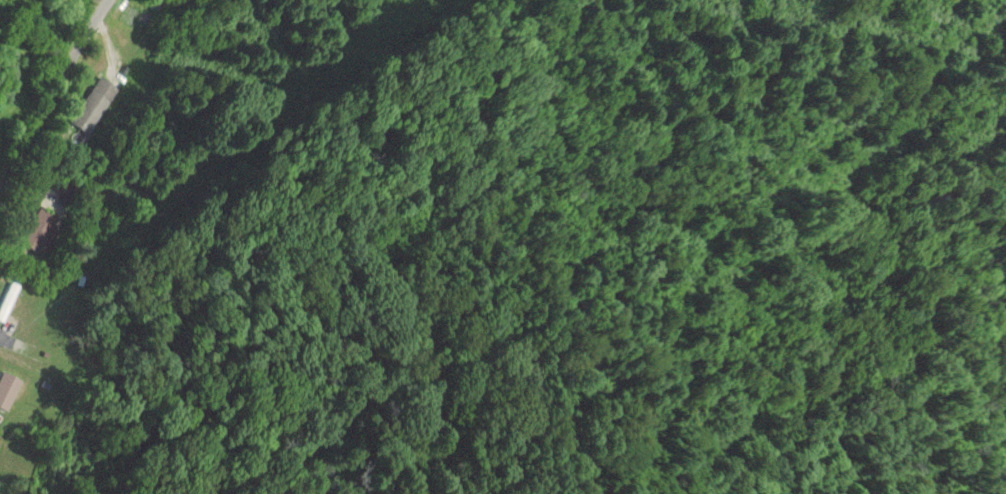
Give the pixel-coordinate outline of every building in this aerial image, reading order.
[(118,88),(101,76),(69,123),(87,134),(118,88)] [(21,242),(44,254),(61,218),(38,207),(21,242)] [(22,286),(13,283),(0,310),(0,320),(4,322),(22,286)]
